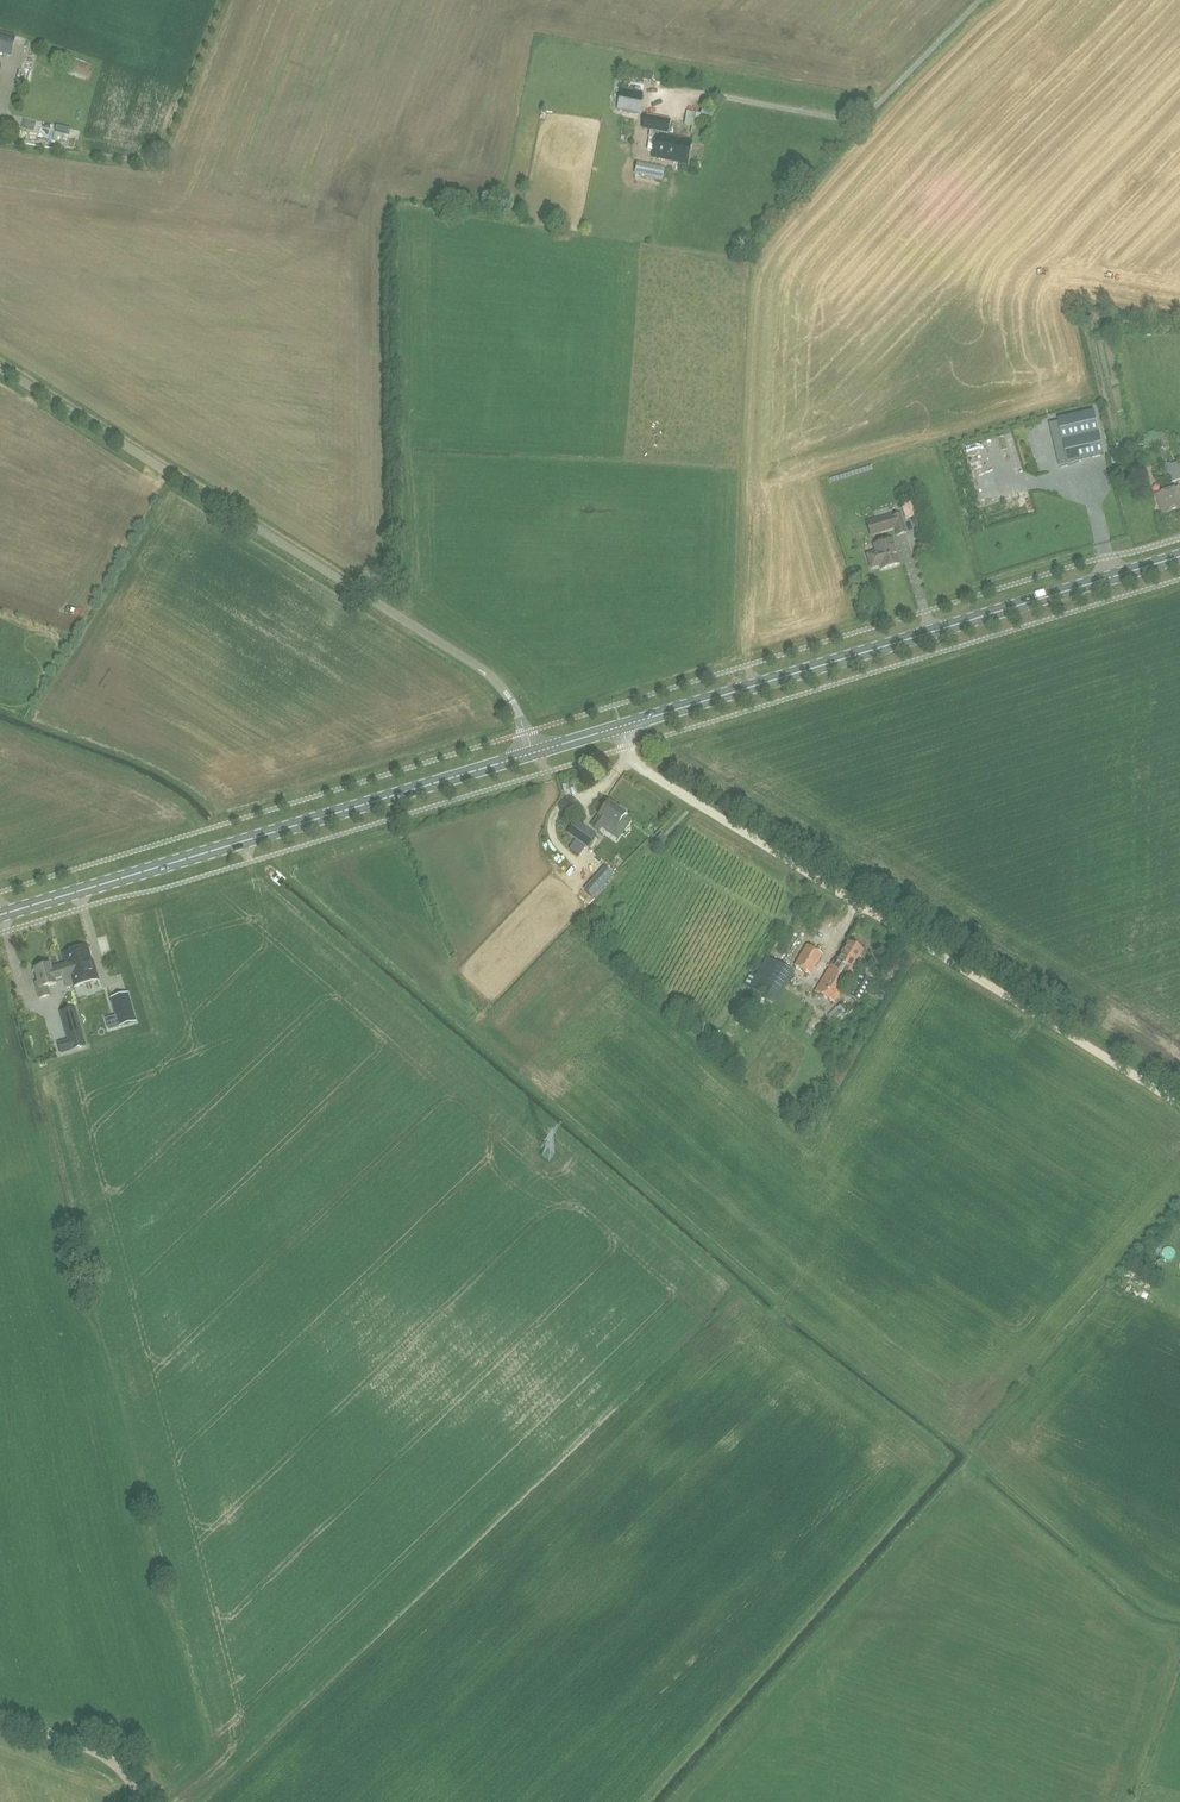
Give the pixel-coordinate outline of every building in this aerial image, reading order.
[(11,57),(16,37),(16,36),(7,34),(0,32),(0,54),(11,57)] [(65,65),(62,74),(86,81),(88,72),(65,65)] [(640,101),(625,98),(623,110),(638,113),(640,101)] [(688,125),(688,132),(694,132),(696,112),(683,111),(681,125),(688,125)] [(645,116),(643,128),(651,130),(649,139),(647,150),(654,151),(653,157),(687,164),(688,155),(691,141),(657,133),(658,131),(667,133),(669,121),(645,116)] [(636,174),(663,180),(665,168),(638,163),(636,174)] [(1060,465),(1104,455),(1094,412),(1059,420),(1059,421),(1051,423),(1060,465)] [(996,446),(1046,436),(1044,425),(994,436),(996,446)] [(1179,459),(1162,465),(1166,480),(1170,479),(1171,483),(1179,481),(1179,461),(1179,459)] [(1160,494),(1158,495),(1163,515),(1179,511),(1179,489),(1160,494)] [(893,518),(899,535),(907,533),(901,515),(893,518)] [(874,545),(877,552),(867,555),(871,569),(881,566),(882,570),(900,564),(893,540),(874,545)] [(609,802),(591,827),(599,832),(607,821),(617,828),(614,831),(622,837),(631,824),(623,818),(626,815),(625,814),(626,812),(619,807),(618,809),(609,802)] [(578,820),(569,833),(588,847),(597,834),(578,820)] [(667,841),(660,836),(653,844),(660,849),(667,841)] [(591,887),(590,885),(585,890),(592,897),(613,875),(607,870),(591,887)] [(624,879),(619,884),(627,891),(632,886),(624,879)] [(817,993),(834,1003),(853,972),(852,972),(864,951),(850,942),(837,963),(835,962),(817,993)] [(811,975),(823,955),(808,945),(795,966),(811,975)] [(88,948),(86,949),(85,947),(76,949),(77,952),(65,955),(68,966),(74,987),(74,988),(99,982),(95,968),(94,968),(88,948)] [(774,1003),(793,973),(769,958),(750,988),(774,1003)] [(62,968),(62,967),(52,969),(51,965),(35,969),(39,985),(36,986),(40,999),(51,996),(48,987),(66,982),(67,989),(74,987),(68,966),(62,968)] [(861,1002),(873,981),(861,975),(849,996),(861,1002)] [(88,993),(97,1022),(121,1015),(112,985),(88,993)] [(825,1013),(833,1022),(848,1008),(840,1000),(825,1013)] [(59,1012),(42,1017),(48,1038),(65,1033),(59,1012)] [(23,1026),(34,1023),(32,1016),(21,1020),(23,1026)] [(78,1021),(64,1025),(69,1041),(74,1040),(76,1049),(85,1046),(78,1021)]
